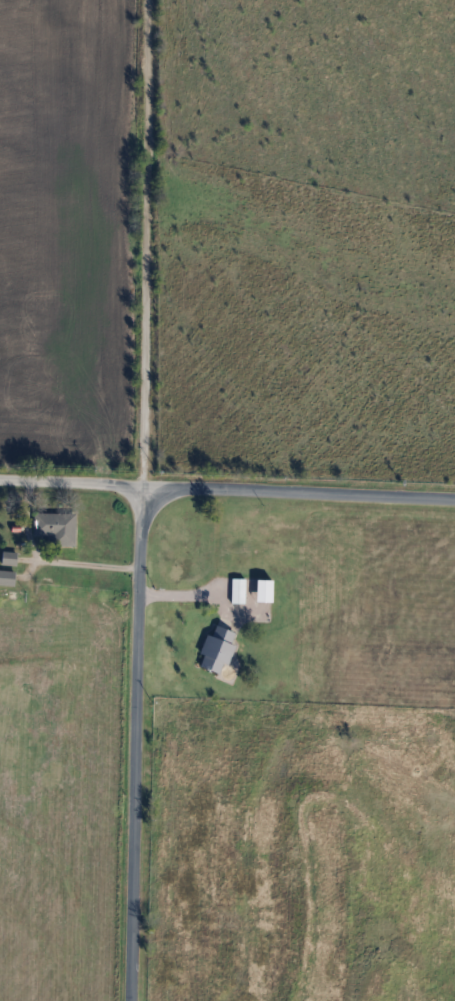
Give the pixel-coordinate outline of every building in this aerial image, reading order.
[(74,513),(31,513),(31,536),(46,536),(46,545),(74,545),(74,513)] [(15,552),(1,552),(0,564),(15,565),(15,552)] [(12,586),(14,572),(0,570),(0,585),(12,586)] [(243,578),(230,578),(230,603),(243,603),(243,578)] [(221,674),(236,633),(211,624),(196,665),(221,674)]
